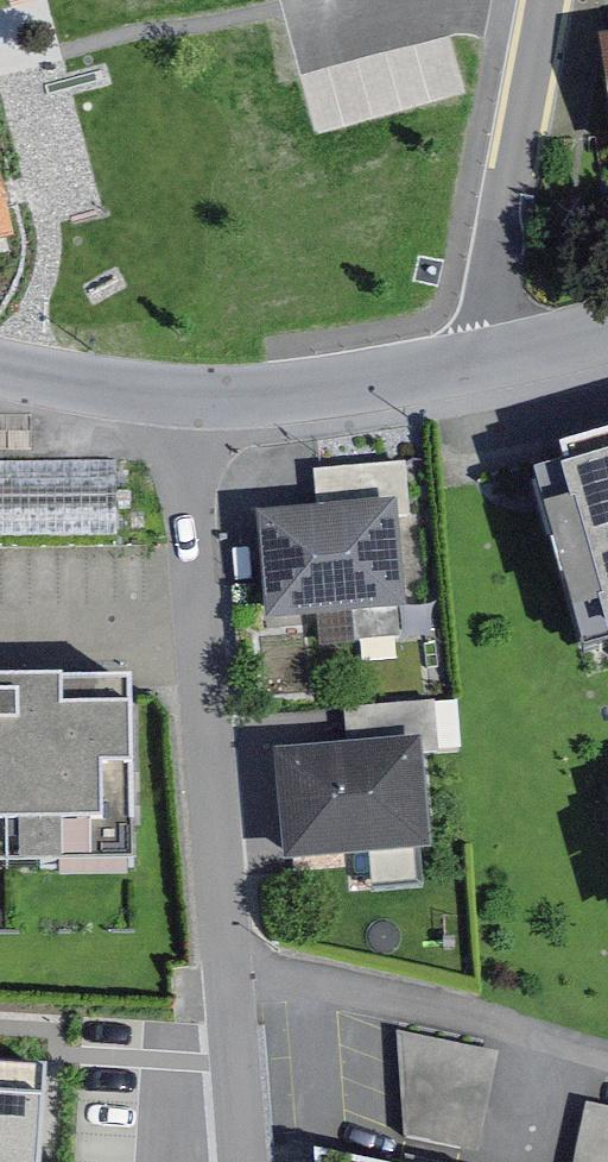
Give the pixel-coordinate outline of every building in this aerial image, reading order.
[(8,236),(0,200),(0,238),(8,236)] [(532,468),(589,670),(607,665),(607,447),(532,468)] [(420,489),(271,508),(288,641),(436,623),(420,489)] [(131,920),(128,676),(0,677),(0,921),(131,920)] [(355,684),(353,712),(418,715),(419,687),(355,684)] [(434,745),(310,756),(319,854),(442,844),(434,745)] [(496,1055),(398,1035),(406,1136),(474,1151),(496,1055)] [(0,1063),(0,1161),(52,1161),(58,1066),(0,1063)] [(595,1081),(574,1161),(607,1161),(607,1084),(595,1081)] [(320,1151),(321,1161),(374,1161),(320,1151)]
